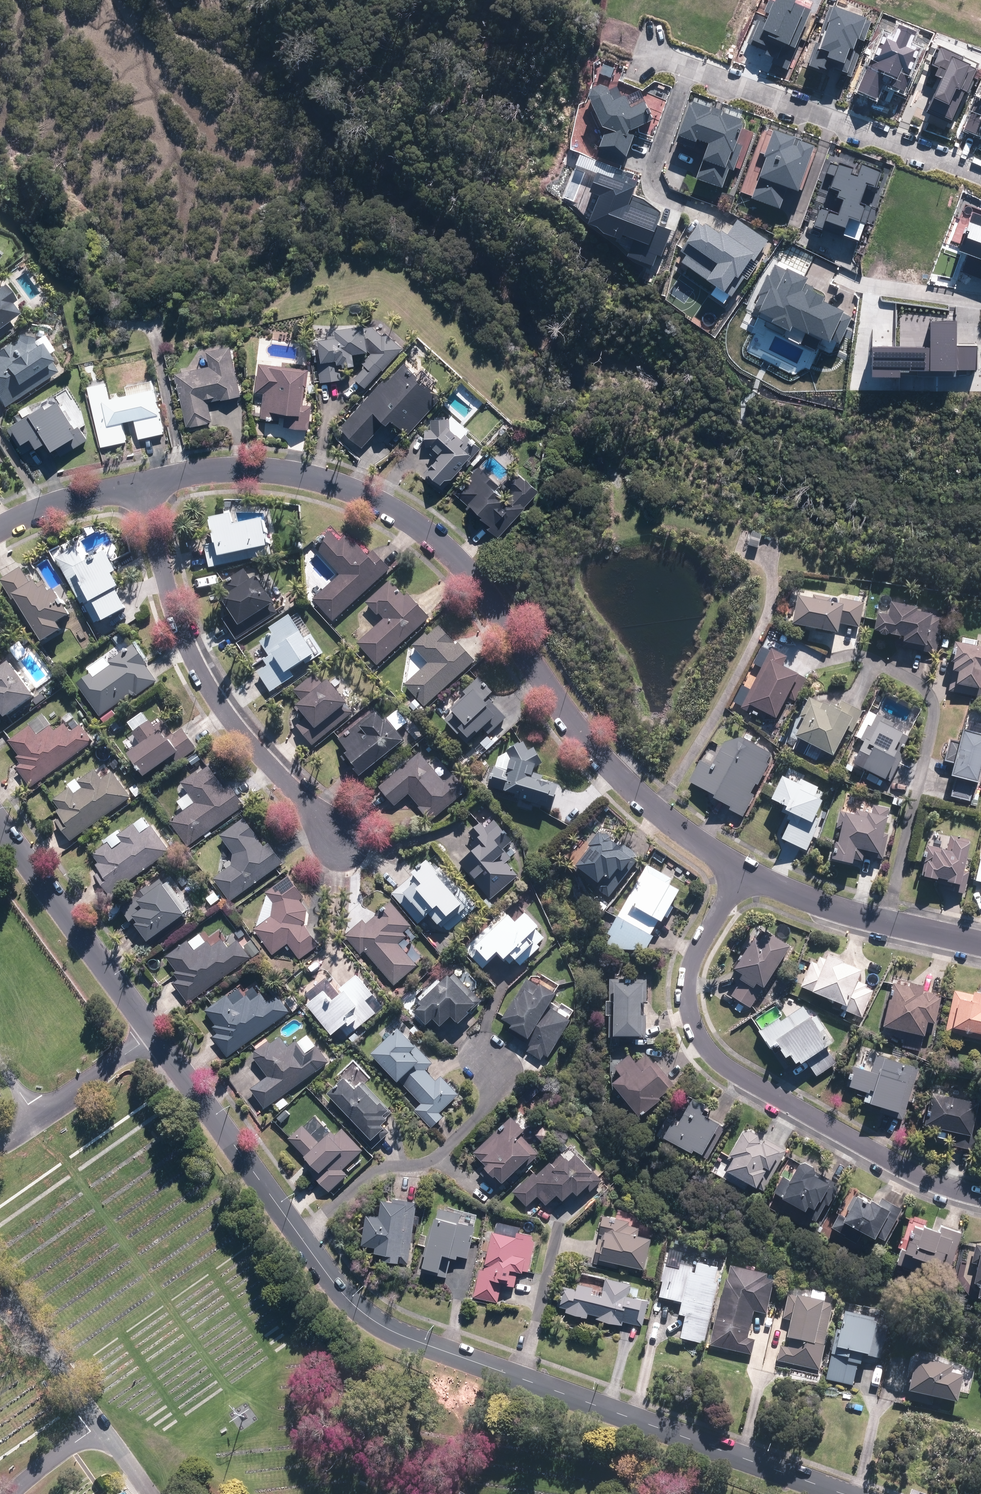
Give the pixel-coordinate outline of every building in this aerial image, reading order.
[(8,336),(6,332),(11,328),(6,321),(13,316),(6,306),(9,304),(0,291),(0,342),(8,336)] [(383,369),(402,347),(384,331),(382,334),(372,326),(365,327),(365,324),(335,327),(336,333),(326,334),(327,338),(312,339),(315,361),(318,360),(320,381),(345,378),(343,364),(354,363),(352,351),(368,349),(371,352),(362,363),(364,365),(353,377),(365,387),(381,368),(383,369)] [(53,372),(35,345),(33,347),(30,343),(31,338),(15,335),(14,340),(7,345),(6,343),(0,347),(0,407),(1,408),(53,372)] [(208,401),(240,394),(229,345),(205,350),(208,365),(175,372),(186,426),(190,425),(190,426),(208,422),(208,421),(212,420),(208,401)] [(303,404),(308,369),(259,361),(254,391),(263,393),(259,416),(278,419),(279,415),(285,415),(284,425),(309,429),(312,406),(303,404)] [(383,379),(340,426),(362,446),(384,421),(387,422),(391,418),(408,433),(442,396),(404,362),(386,382),(383,379)] [(105,382),(87,386),(101,446),(126,440),(121,421),(134,418),(139,437),(162,432),(152,388),(109,398),(105,382)] [(49,438),(60,455),(88,438),(79,424),(75,426),(58,399),(46,406),(43,402),(29,411),(30,413),(11,424),(22,442),(30,437),(36,446),(49,438)] [(433,462),(424,472),(442,489),(458,472),(460,474),(471,461),(469,459),(480,447),(465,433),(461,437),(449,426),(449,418),(431,419),(431,428),(425,428),(426,445),(433,445),(440,452),(437,456),(438,457),(437,459),(436,458),(433,462)] [(496,487),(499,484),(479,466),(455,492),(468,504),(466,507),(475,515),(477,512),(483,518),(480,522),(497,537),(539,490),(525,478),(524,479),(515,471),(504,483),(511,489),(506,496),(496,487)] [(208,567),(271,554),(263,518),(232,525),(230,514),(210,518),(210,521),(208,521),(211,531),(212,534),(211,534),(213,544),(204,546),(208,567)] [(332,621),(390,569),(373,551),(367,556),(355,543),(353,544),(345,535),(339,541),(330,531),(313,546),(339,575),(312,599),(332,621)] [(762,536),(754,533),(749,545),(758,548),(762,536)] [(75,548),(56,558),(80,604),(83,603),(94,623),(124,606),(115,588),(118,586),(111,574),(115,572),(104,551),(84,563),(75,548)] [(20,567),(0,579),(0,582),(11,600),(14,598),(41,642),(61,630),(56,622),(70,614),(54,588),(48,591),(42,581),(36,584),(34,580),(29,583),(20,567)] [(273,603),(255,577),(251,580),(244,569),(222,584),(229,595),(218,602),(227,615),(222,619),(236,640),(277,613),(272,604),(273,603)] [(376,665),(429,617),(407,593),(404,596),(390,581),(366,603),(377,615),(379,613),(384,618),(357,643),(376,665)] [(859,627),(864,603),(840,598),(838,604),(830,603),(831,598),(813,595),(813,599),(798,596),(793,624),(839,633),(840,624),(859,627)] [(936,654),(943,617),(917,612),(918,607),(892,602),(889,616),(877,613),(874,631),(880,632),(882,635),(887,636),(890,634),(904,637),(902,648),(936,654)] [(270,692),(294,676),(290,670),(304,661),(306,664),(323,653),(311,634),(304,639),(289,615),(269,628),(272,632),(259,641),(269,656),(263,660),(266,666),(257,672),(270,692)] [(425,706),(474,661),(458,643),(456,645),(438,625),(427,635),(425,634),(412,646),(427,663),(404,684),(425,706)] [(955,642),(951,662),(955,663),(949,691),(980,697),(980,647),(955,642)] [(90,674),(76,683),(99,717),(134,692),(137,696),(156,682),(145,666),(147,664),(132,644),(107,661),(111,666),(93,678),(90,674)] [(788,657),(772,649),(741,708),(752,714),(755,709),(776,719),(788,697),(796,702),(807,679),(782,666),(788,657)] [(3,718),(33,696),(7,661),(0,666),(0,713),(3,718)] [(296,725),(312,745),(353,713),(327,680),(323,684),(314,674),(293,690),(301,701),(296,705),(305,717),(296,725)] [(506,718),(489,701),(487,703),(484,700),(493,691),(478,676),(463,691),(466,694),(449,710),(452,713),(444,721),(465,742),(475,731),(478,734),(483,729),(489,735),(506,718)] [(796,736),(834,756),(847,730),(852,732),(862,712),(842,701),(838,708),(831,704),(830,708),(810,697),(799,717),(805,720),(796,736)] [(415,716),(421,711),(415,705),(410,710),(415,716)] [(104,723),(115,714),(111,709),(100,718),(104,723)] [(380,762),(405,741),(385,716),(382,718),(375,709),(339,739),(349,751),(342,756),(363,781),(383,765),(380,762)] [(855,764),(891,782),(904,756),(901,754),(909,737),(892,729),(894,724),(877,715),(871,726),(868,724),(861,739),(865,742),(855,764)] [(143,777),(165,761),(170,768),(197,749),(182,728),(173,735),(163,721),(154,727),(149,720),(131,732),(140,744),(126,753),(143,777)] [(30,787),(92,742),(80,724),(70,731),(64,723),(53,731),(50,725),(36,736),(28,725),(8,740),(19,755),(16,757),(20,764),(16,768),(30,787)] [(980,775),(980,734),(964,730),(960,743),(951,740),(945,761),(956,764),(953,776),(956,777),(951,796),(970,801),(975,782),(979,784),(980,775)] [(104,739),(99,732),(94,736),(99,742),(104,739)] [(689,782),(715,796),(713,798),(731,807),(729,810),(743,817),(755,795),(750,793),(756,784),(758,785),(769,764),(766,763),(772,754),(741,737),(725,742),(712,766),(701,761),(689,782)] [(493,766),(487,787),(520,796),(519,800),(551,809),(558,784),(546,781),(545,782),(541,781),(542,775),(533,772),(535,767),(542,762),(533,748),(528,751),(522,742),(506,752),(511,759),(508,770),(493,766)] [(430,822),(467,790),(453,774),(444,783),(419,753),(379,787),(395,805),(408,793),(419,806),(417,807),(430,822)] [(170,822),(188,847),(244,806),(229,785),(224,789),(222,786),(226,783),(210,762),(179,781),(195,802),(170,822)] [(70,841),(130,797),(111,771),(101,779),(94,769),(77,781),(83,788),(74,795),(69,788),(53,799),(59,808),(55,811),(60,818),(56,821),(70,841)] [(782,839),(807,851),(817,829),(815,828),(819,819),(816,818),(824,801),(814,796),(818,787),(801,779),(799,783),(783,776),(772,800),(787,808),(786,812),(793,815),(782,839)] [(142,793),(136,784),(129,789),(135,798),(142,793)] [(33,798),(37,804),(50,795),(46,789),(33,798)] [(465,806),(472,800),(467,795),(460,801),(465,806)] [(833,859),(853,864),(854,859),(863,861),(865,855),(883,859),(888,835),(884,834),(888,818),(887,818),(889,809),(874,805),(872,814),(857,810),(856,814),(840,811),(836,828),(842,830),(839,843),(837,842),(833,859)] [(213,879),(229,902),(283,863),(268,843),(263,847),(257,838),(258,837),(244,818),(220,836),(233,854),(230,865),(213,879)] [(490,900),(518,876),(506,863),(511,859),(502,849),(511,841),(494,821),(485,829),(480,823),(468,833),(475,840),(469,845),(474,850),(458,863),(490,900)] [(94,876),(109,896),(169,851),(150,826),(140,833),(133,824),(117,836),(122,842),(112,848),(108,842),(91,854),(98,863),(95,865),(100,872),(94,876)] [(608,897),(639,856),(621,843),(619,846),(599,832),(588,847),(589,848),(575,867),(598,884),(595,888),(608,897)] [(175,838),(168,843),(174,851),(181,846),(175,838)] [(965,871),(970,844),(955,840),(952,851),(927,846),(924,858),(926,858),(922,876),(939,880),(939,879),(944,880),(942,889),(964,894),(969,872),(965,871)] [(413,875),(391,893),(417,924),(429,915),(437,925),(463,904),(427,861),(411,874),(413,875)] [(647,865),(607,934),(611,936),(607,943),(617,949),(646,951),(654,937),(651,935),(659,920),(662,922),(665,916),(668,918),(674,907),(671,905),(680,890),(669,884),(672,879),(647,865)] [(299,960),(319,945),(303,924),(305,922),(307,910),(300,900),(304,897),(288,876),(265,893),(273,903),(270,917),(253,929),(272,955),(288,944),(299,960)] [(134,925),(147,942),(179,919),(181,922),(188,917),(160,879),(149,887),(148,885),(134,895),(135,896),(120,908),(130,922),(134,919),(137,924),(134,925)] [(489,910),(493,906),(486,899),(482,903),(489,910)] [(364,951),(394,986),(417,966),(398,944),(406,937),(403,933),(411,926),(390,902),(374,916),(375,916),(366,924),(363,920),(344,936),(360,954),(364,951)] [(495,929),(490,924),(464,949),(482,968),(497,954),(504,962),(506,960),(510,964),(514,959),(521,966),(540,947),(538,945),(545,938),(536,930),(539,927),(525,914),(516,923),(509,915),(495,929)] [(764,989),(789,946),(767,933),(761,943),(752,938),(734,970),(743,975),(731,996),(751,1008),(763,988),(764,989)] [(188,1003),(250,958),(237,940),(227,948),(221,939),(211,947),(207,941),(194,950),(187,941),(166,956),(177,971),(174,973),(178,980),(173,984),(188,1003)] [(259,953),(251,941),(244,946),(252,957),(259,953)] [(862,1018),(873,991),(866,988),(866,985),(857,982),(861,971),(844,963),(845,962),(828,955),(826,960),(821,957),(817,964),(812,962),(801,987),(813,992),(813,993),(842,1005),(841,1009),(862,1018)] [(448,975),(419,1003),(422,1006),(414,1014),(426,1026),(433,1019),(440,1027),(451,1016),(458,1023),(468,1014),(467,1012),(470,1009),(472,1011),(482,1001),(473,991),(472,993),(454,974),(450,978),(448,975)] [(340,1028),(347,1037),(376,1013),(366,1001),(373,995),(357,975),(339,990),(342,994),(331,1002),(323,992),(307,1006),(331,1035),(340,1028)] [(547,1008),(556,995),(542,986),(541,989),(527,980),(503,1019),(513,1025),(510,1029),(529,1040),(527,1044),(530,1046),(526,1051),(541,1060),(544,1055),(548,1057),(569,1022),(547,1008)] [(609,1038),(646,1038),(646,1016),(643,1016),(643,1003),(646,1003),(647,981),(611,980),(611,1001),(606,1001),(606,1016),(609,1016),(609,1038)] [(884,1027),(925,1037),(928,1022),(935,1024),(942,995),(924,991),(924,986),(911,983),(910,988),(894,984),(884,1027)] [(945,1032),(980,1040),(980,993),(974,992),(973,996),(955,991),(945,1032)] [(226,1057),(289,1012),(277,995),(267,1002),(261,994),(251,1001),(246,995),(233,1005),(226,995),(205,1011),(215,1025),(212,1027),(217,1034),(212,1038),(226,1057)] [(291,996),(284,1001),(292,1012),(299,1007),(291,996)] [(817,1076),(837,1063),(827,1047),(833,1043),(816,1016),(810,1019),(803,1007),(781,1021),(780,1019),(760,1031),(771,1048),(777,1044),(786,1058),(790,1055),(796,1064),(800,1062),(801,1064),(807,1061),(817,1076)] [(399,1081),(421,1104),(414,1110),(431,1128),(443,1117),(439,1113),(458,1095),(441,1077),(436,1081),(425,1070),(432,1064),(415,1045),(414,1046),(398,1029),(371,1054),(397,1083),(399,1081)] [(440,1029),(436,1037),(455,1046),(459,1039),(440,1029)] [(264,1109),(328,1062),(316,1046),(305,1054),(295,1041),(286,1047),(280,1037),(270,1044),(268,1041),(254,1051),(253,1058),(267,1077),(249,1089),(264,1109)] [(612,1085),(639,1118),(661,1100),(660,1099),(671,1090),(669,1087),(673,1084),(655,1062),(653,1064),(646,1055),(636,1063),(629,1055),(614,1068),(621,1077),(612,1085)] [(902,1120),(918,1069),(885,1058),(880,1075),(853,1067),(846,1087),(866,1093),(862,1107),(902,1120)] [(391,1113),(362,1082),(354,1090),(344,1079),(327,1094),(360,1129),(356,1133),(372,1149),(388,1133),(382,1126),(387,1121),(385,1119),(391,1113)] [(979,1105),(932,1093),(924,1126),(954,1133),(951,1144),(975,1150),(980,1125),(980,1114),(977,1113),(979,1105)] [(707,1159),(724,1128),(701,1116),(706,1106),(688,1096),(681,1110),(686,1112),(678,1127),(673,1124),(665,1139),(693,1154),(694,1152),(707,1159)] [(291,1115),(286,1109),(276,1119),(281,1124),(291,1115)] [(502,1184),(526,1162),(528,1164),(539,1155),(520,1135),(524,1131),(511,1118),(473,1153),(502,1184)] [(362,1151),(341,1129),(335,1135),(330,1131),(319,1142),(301,1126),(288,1139),(304,1157),(303,1158),(316,1171),(312,1175),(328,1192),(346,1175),(342,1170),(362,1151)] [(786,1150),(766,1140),(764,1143),(760,1141),(758,1137),(750,1132),(743,1134),(730,1156),(733,1158),(726,1173),(757,1189),(758,1188),(764,1191),(786,1150)] [(534,1173),(513,1193),(526,1207),(538,1197),(546,1206),(557,1196),(563,1202),(573,1193),(577,1197),(584,1191),(587,1194),(602,1181),(592,1170),(591,1171),(576,1156),(569,1163),(566,1159),(565,1160),(560,1154),(536,1176),(534,1173)] [(840,1186),(815,1172),(814,1169),(806,1164),(799,1165),(788,1185),(790,1186),(783,1199),(799,1208),(797,1211),(816,1221),(825,1204),(829,1206),(840,1186)] [(877,1237),(885,1241),(902,1209),(882,1199),(879,1206),(872,1202),(870,1204),(858,1198),(857,1199),(854,1198),(847,1210),(850,1212),(847,1219),(839,1215),(832,1228),(847,1235),(845,1238),(856,1244),(862,1232),(876,1240),(877,1237)] [(378,1218),(366,1216),(361,1247),(375,1249),(374,1254),(383,1256),(382,1262),(398,1265),(399,1263),(408,1264),(417,1204),(393,1200),(393,1203),(381,1202),(378,1218)] [(629,1268),(644,1271),(651,1240),(638,1237),(640,1229),(628,1226),(629,1222),(603,1216),(599,1234),(602,1235),(601,1239),(599,1239),(594,1264),(629,1272),(629,1268)] [(467,1259),(475,1227),(457,1223),(457,1225),(435,1219),(433,1227),(430,1226),(422,1257),(424,1258),(421,1272),(445,1278),(450,1258),(456,1260),(457,1256),(467,1259)] [(943,1264),(951,1267),(962,1233),(943,1227),(941,1233),(925,1228),(923,1231),(915,1228),(913,1233),(912,1232),(910,1237),(912,1238),(906,1254),(914,1257),(913,1259),(933,1265),(934,1264),(942,1267),(943,1264)] [(479,1269),(473,1298),(497,1303),(501,1285),(514,1288),(517,1276),(509,1274),(510,1271),(522,1274),(523,1271),(528,1272),(535,1241),(532,1241),(533,1237),(517,1233),(516,1238),(492,1233),(483,1270),(479,1269)] [(976,1245),(972,1263),(978,1265),(974,1284),(980,1286),(980,1246),(976,1245)] [(678,1259),(678,1263),(676,1268),(666,1266),(658,1299),(681,1304),(679,1317),(684,1318),(680,1340),(705,1346),(722,1270),(707,1267),(708,1263),(695,1261),(697,1252),(687,1249),(684,1260),(678,1259)] [(718,1312),(709,1347),(752,1357),(755,1342),(748,1341),(754,1314),(767,1317),(774,1285),(766,1283),(767,1278),(731,1270),(728,1283),(726,1283),(719,1312),(718,1312)] [(623,1322),(642,1327),(648,1302),(628,1297),(631,1285),(606,1279),(601,1299),(591,1296),(593,1289),(578,1285),(577,1290),(561,1287),(556,1307),(566,1309),(565,1313),(587,1318),(588,1315),(597,1317),(596,1320),(622,1326),(623,1322)] [(637,1298),(638,1290),(630,1288),(629,1296),(637,1298)] [(815,1346),(824,1306),(799,1300),(789,1297),(784,1321),(792,1323),(788,1341),(790,1341),(788,1350),(780,1348),(777,1362),(819,1372),(825,1349),(815,1346)] [(881,1361),(888,1329),(845,1320),(842,1335),(837,1334),(826,1382),(853,1388),(858,1368),(861,1369),(863,1360),(869,1361),(870,1358),(881,1361)] [(910,1395),(958,1406),(964,1381),(951,1378),(953,1371),(918,1362),(910,1395)]
